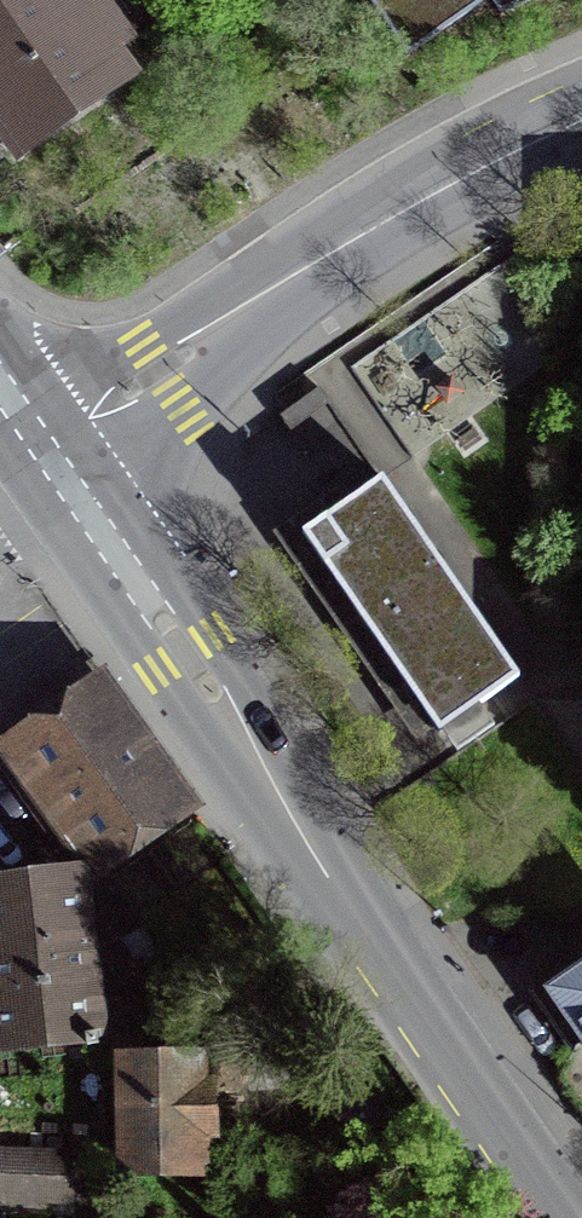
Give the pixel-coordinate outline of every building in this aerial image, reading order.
[(8,175),(134,87),(73,0),(0,0),(0,163),(8,175)] [(488,9),(507,23),(557,0),(360,0),(408,66),(488,9)] [(512,688),(371,487),(294,541),(435,742),(512,688)] [(92,894),(200,818),(101,681),(0,753),(0,766),(92,894)] [(100,1033),(97,1013),(89,952),(75,954),(64,876),(0,884),(0,1047),(100,1033)] [(581,1055),(581,972),(543,999),(581,1055)] [(99,1058),(127,1056),(213,1057),(208,1012),(97,1013),(100,1033),(99,1058)] [(127,1056),(125,1181),(215,1182),(215,1138),(230,1139),(231,1094),(213,1094),(213,1057),(127,1056)] [(0,1155),(0,1207),(79,1208),(79,1156),(0,1155)]
